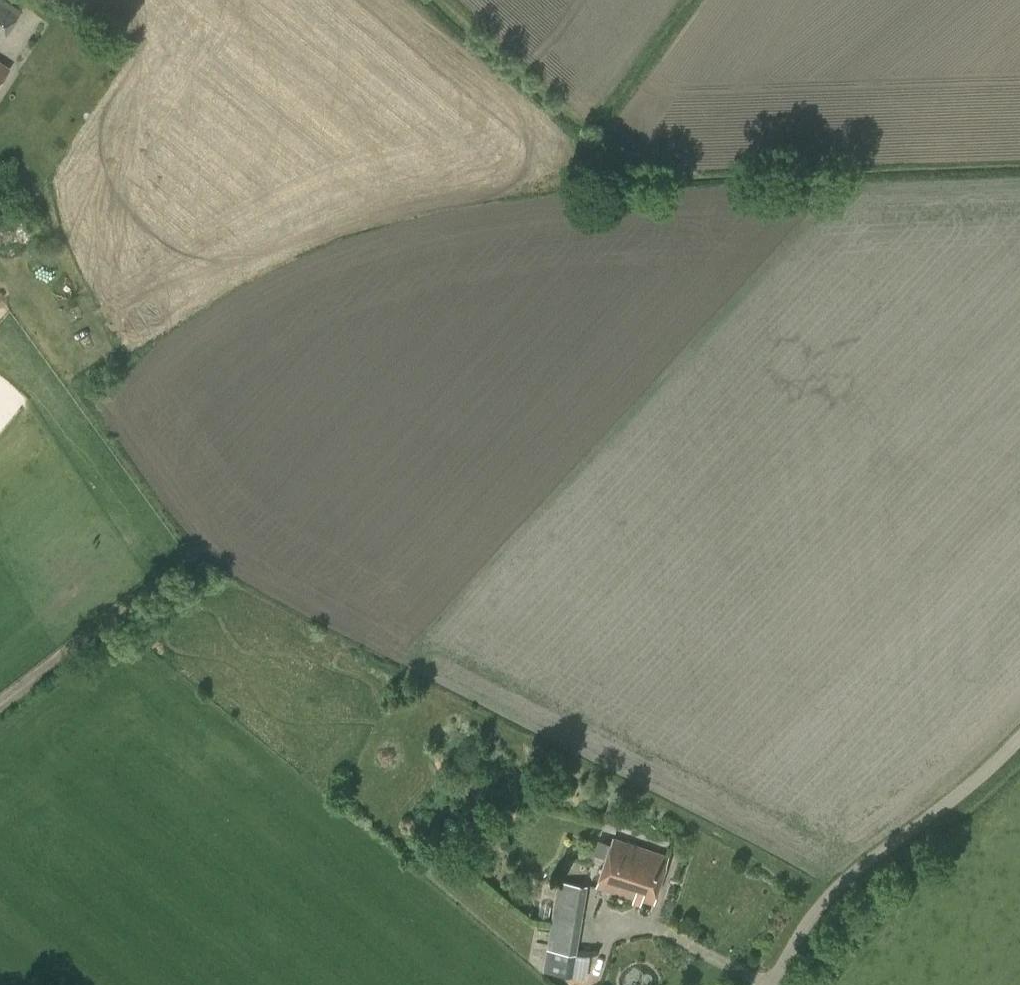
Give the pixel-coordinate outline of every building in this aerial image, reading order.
[(1,41),(22,10),(8,0),(0,0),(0,41),(1,41)] [(0,62),(0,82),(9,68),(0,62)] [(600,836),(594,850),(606,854),(611,840),(600,836)] [(597,886),(653,902),(668,856),(613,840),(597,886)] [(588,886),(558,880),(543,972),(573,977),(588,886)]
